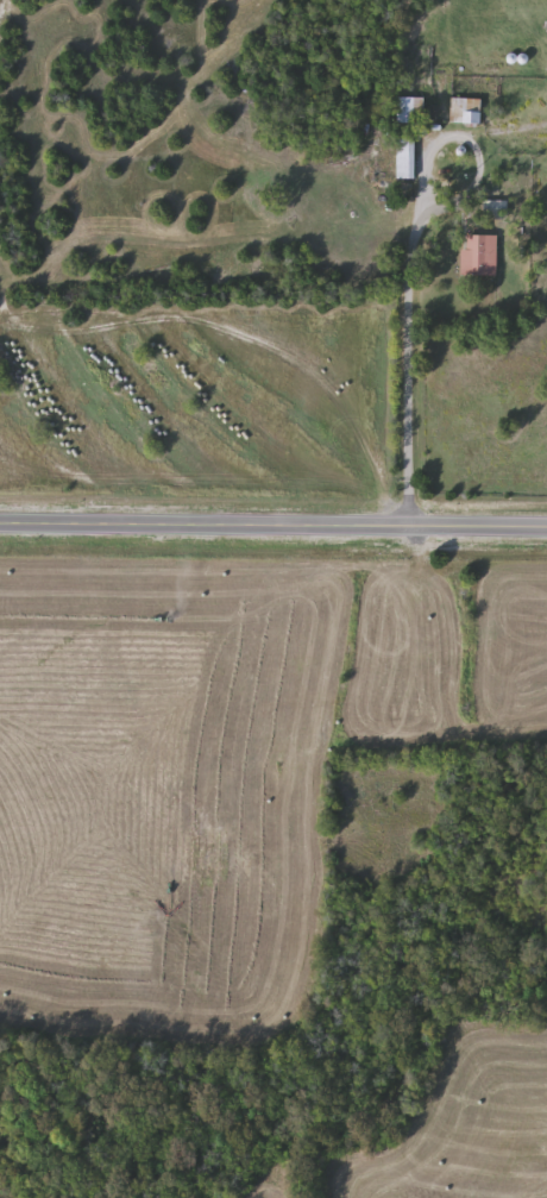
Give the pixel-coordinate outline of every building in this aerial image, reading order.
[(422,98),(422,123),(395,123),(395,98),(422,98)] [(480,100),(479,125),(451,125),(451,99),(480,100)] [(414,138),(414,180),(396,180),(396,138),(414,138)] [(505,217),(482,217),(482,202),(505,202),(505,217)] [(496,236),(496,276),(461,276),(461,236),(496,236)]
